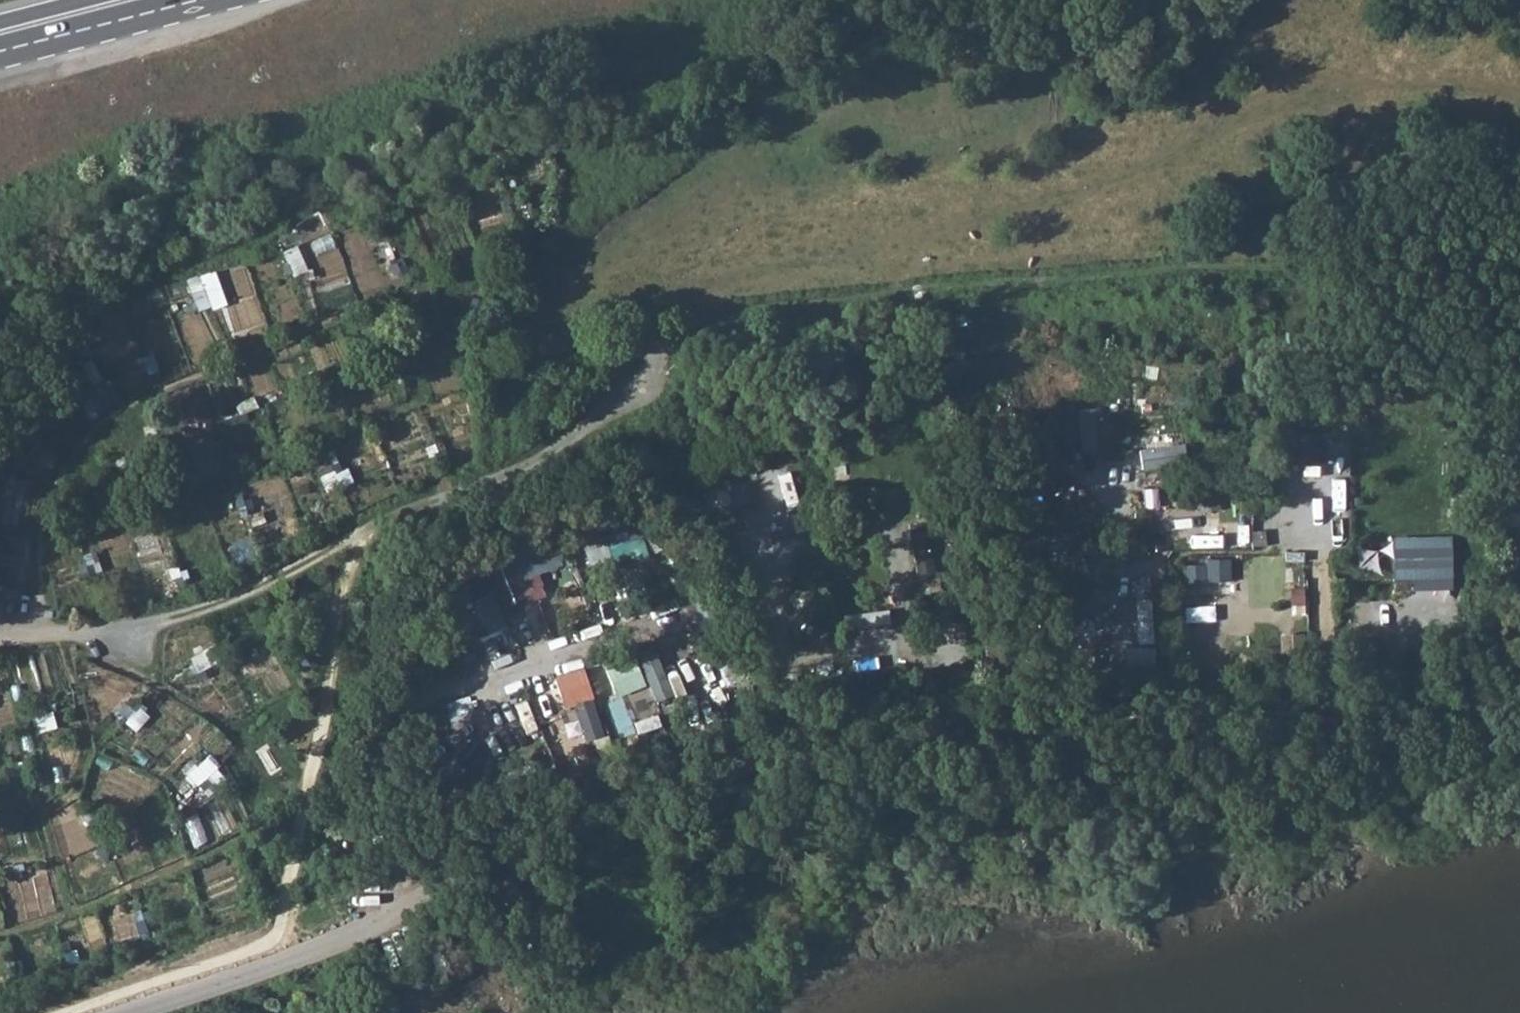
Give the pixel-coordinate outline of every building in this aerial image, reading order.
[(200,307),(224,298),(214,270),(190,279),(200,307)] [(1170,451),(1140,455),(1141,468),(1171,464),(1170,451)] [(637,516),(583,536),(597,575),(652,556),(637,516)] [(487,551),(506,604),(573,581),(554,528),(487,551)] [(494,593),(477,600),(491,633),(508,625),(494,593)] [(573,689),(580,718),(570,721),(573,734),(601,727),(590,685),(573,689)] [(201,787),(222,774),(212,757),(191,770),(201,787)]
